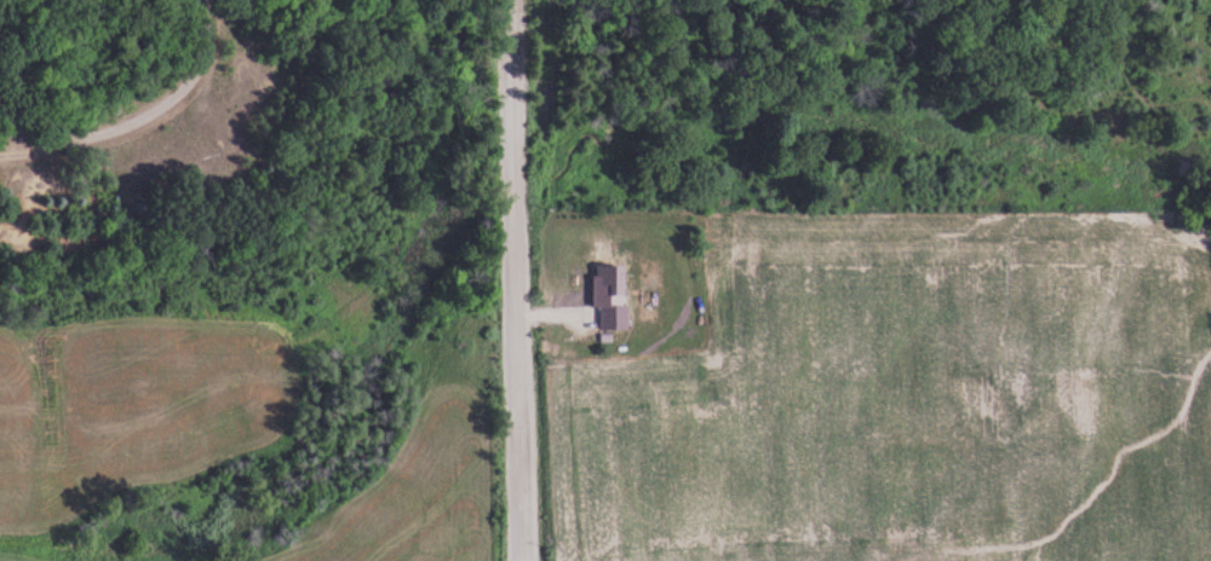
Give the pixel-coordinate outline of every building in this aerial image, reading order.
[(627,266),(598,266),(598,298),(627,298),(627,266)] [(630,331),(630,307),(602,307),(602,331),(630,331)]
